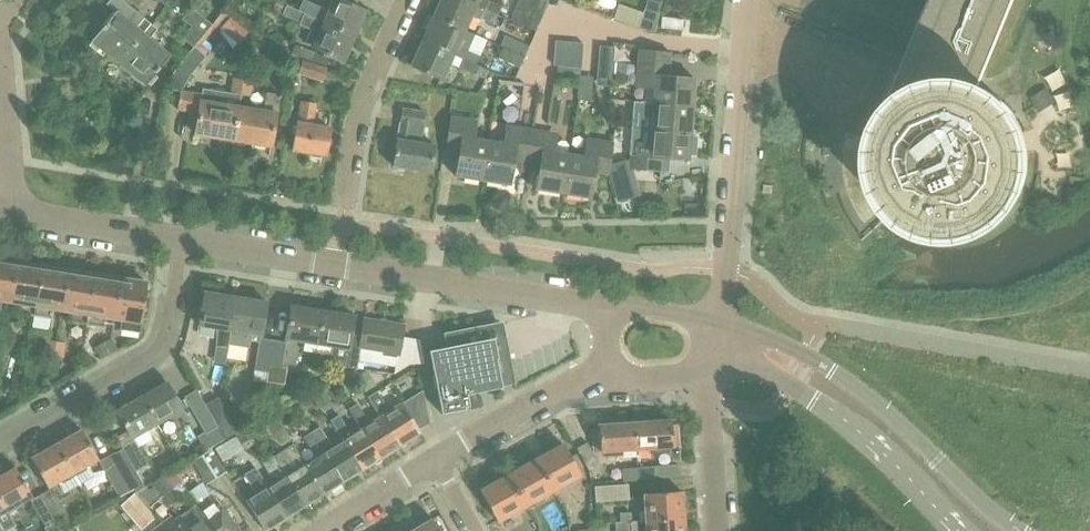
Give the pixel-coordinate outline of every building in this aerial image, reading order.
[(92,42),(93,43),(90,46),(103,56),(107,53),(120,64),(153,25),(123,0),(111,0),(107,5),(116,12),(92,42)] [(185,0),(183,0),(196,11),(197,10),(185,0)] [(197,10),(205,0),(185,0),(197,10)] [(298,10),(355,36),(367,11),(343,0),(337,0),(332,11),(306,0),(303,0),(298,10)] [(437,16),(465,28),(471,16),(493,25),(494,23),(500,26),(504,17),(498,14),(467,0),(444,0),(437,16)] [(498,14),(502,6),(489,0),(467,0),(498,14)] [(548,3),(549,0),(519,0),(511,19),(534,30),(536,30),(548,3)] [(662,0),(647,0),(644,9),(658,13),(662,0)] [(929,8),(907,62),(905,65),(886,114),(878,127),(874,141),(871,156),(872,170),(876,185),(882,199),(892,212),(902,222),(915,229),(928,234),(941,237),(957,237),(971,234),(985,229),(999,220),(1010,208),(1019,195),(1025,180),(1028,164),(1027,148),(1023,132),(1016,117),(1006,105),(994,94),(979,86),(982,79),(1014,0),(932,0),(929,8)] [(273,10),(282,14),(286,5),(277,1),(273,10)] [(298,10),(286,5),(282,14),(299,22),(299,24),(311,29),(305,42),(315,48),(344,61),(355,36),(298,10)] [(213,24),(191,7),(182,18),(192,26),(182,37),(194,47),(213,24)] [(653,26),(657,15),(644,11),(640,22),(653,26)] [(437,16),(426,40),(454,53),(465,28),(437,16)] [(660,28),(682,31),(684,19),(661,17),(660,28)] [(153,25),(120,64),(146,85),(146,86),(147,88),(173,57),(152,40),(160,30),(153,25)] [(525,56),(529,45),(516,39),(512,50),(525,56)] [(454,53),(426,40),(415,65),(443,77),(454,53)] [(553,65),(567,67),(570,41),(556,40),(553,65)] [(584,43),(570,41),(567,67),(581,68),(584,43)] [(200,43),(186,60),(198,70),(212,53),(200,43)] [(291,54),(312,62),(316,51),(295,44),(291,54)] [(610,77),(613,46),(599,45),(597,76),(610,77)] [(516,68),(521,57),(500,47),(495,58),(516,68)] [(480,55),(466,48),(463,56),(476,63),(480,55)] [(641,48),(640,60),(638,74),(645,75),(644,86),(655,86),(654,101),(654,102),(694,105),(696,77),(671,76),(673,50),(641,48)] [(476,63),(463,56),(458,66),(476,74),(480,65),(476,63)] [(323,81),(327,67),(302,59),(298,73),(323,81)] [(580,82),(581,69),(558,67),(557,80),(580,82)] [(229,92),(242,94),(245,78),(231,77),(229,92)] [(245,78),(242,94),(250,95),(252,79),(245,78)] [(1039,109),(1051,101),(1054,100),(1052,96),(1045,86),(1030,95),(1036,105),(1039,109)] [(240,106),(205,100),(206,94),(183,90),(180,109),(200,112),(197,133),(235,139),(240,106)] [(240,106),(235,139),(274,146),(279,113),(280,114),(284,94),(269,92),(266,110),(240,106)] [(653,115),(652,129),(692,132),(694,105),(654,102),(654,101),(641,100),(640,114),(653,115)] [(298,124),(293,149),(327,155),(331,129),(314,126),(317,104),(302,102),(299,124),(298,124)] [(456,177),(484,181),(491,142),(475,140),(477,128),(466,127),(467,120),(453,118),(448,150),(460,152),(456,177)] [(491,142),(484,181),(510,186),(514,160),(529,162),(534,131),(519,129),(518,135),(508,134),(505,145),(491,142)] [(692,132),(652,129),(651,144),(639,143),(638,155),(632,154),(631,168),(663,171),(664,157),(690,159),(692,132)] [(534,131),(529,162),(540,164),(536,190),(564,194),(571,155),(556,152),(557,142),(546,139),(547,133),(534,131)] [(399,139),(395,166),(431,172),(436,145),(399,139)] [(571,155),(564,194),(591,199),(595,173),(609,175),(614,144),(600,142),(599,148),(588,146),(586,157),(571,155)] [(1,300),(8,301),(15,261),(0,258),(0,307),(1,300)] [(15,261),(8,301),(17,302),(15,311),(34,314),(42,265),(15,261)] [(42,265),(34,314),(51,316),(52,308),(54,308),(62,309),(68,269),(42,265)] [(68,269),(62,309),(70,311),(69,319),(86,322),(86,319),(94,273),(68,269)] [(86,322),(103,325),(100,345),(103,343),(110,339),(112,326),(114,318),(120,277),(94,273),(86,319),(86,322)] [(120,277),(114,318),(122,319),(121,328),(139,330),(147,282),(120,277)] [(201,326),(216,328),(216,339),(216,345),(214,353),(227,355),(228,344),(231,345),(238,298),(207,293),(201,326)] [(238,298),(231,345),(248,347),(249,339),(259,341),(254,370),(267,372),(273,339),(264,338),(269,303),(238,298)] [(288,340),(304,343),(303,349),(317,351),(318,345),(319,345),(325,312),(293,307),(288,340)] [(325,312),(319,345),(332,347),(330,364),(345,366),(357,368),(361,335),(353,334),(356,317),(325,312)] [(385,354),(397,356),(395,372),(412,362),(423,362),(419,339),(404,337),(406,325),(367,319),(362,347),(385,351),(385,354)] [(3,332),(1,345),(10,347),(12,333),(3,332)] [(110,339),(103,343),(109,354),(118,349),(111,338),(110,339)] [(286,342),(273,339),(267,372),(266,381),(284,384),(287,366),(283,365),(286,342)] [(50,340),(48,353),(57,354),(59,341),(50,340)] [(59,341),(57,354),(66,356),(68,342),(59,341)] [(100,345),(95,347),(101,358),(109,354),(103,343),(100,345)] [(451,347),(430,351),(442,411),(469,406),(466,392),(500,386),(492,345),(452,352),(451,347)] [(39,365),(11,375),(24,411),(52,401),(39,365)] [(345,389),(357,382),(350,371),(339,378),(345,389)] [(169,381),(144,396),(159,423),(184,408),(169,381)] [(311,395),(319,408),(330,401),(322,388),(311,395)] [(206,433),(219,426),(206,404),(197,389),(185,396),(206,433)] [(370,396),(382,415),(401,445),(422,431),(419,427),(431,420),(424,389),(389,410),(377,391),(370,396)] [(120,410),(134,434),(132,435),(139,447),(153,439),(148,430),(159,423),(144,396),(120,410)] [(227,441),(236,436),(240,434),(219,397),(206,404),(219,426),(227,441)] [(350,408),(362,427),(381,457),(401,445),(382,415),(371,422),(359,403),(350,408)] [(282,445),(291,439),(274,412),(261,421),(272,437),(282,445)] [(332,420),(344,439),(363,469),(381,457),(362,427),(352,433),(341,415),(332,420)] [(669,419),(632,421),(634,448),(648,447),(648,453),(668,453),(667,447),(676,447),(675,425),(669,425),(669,419)] [(632,421),(597,423),(597,428),(591,428),(592,449),(601,449),(601,455),(620,454),(620,448),(634,448),(632,421)] [(321,426),(313,432),(344,480),(363,469),(344,439),(333,445),(321,426)] [(85,429),(60,443),(82,483),(96,475),(89,463),(100,457),(85,429)] [(248,448),(257,442),(248,429),(240,434),(236,436),(248,448)] [(317,456),(306,463),(325,493),(344,480),(313,432),(305,437),(317,456)] [(122,447),(136,470),(149,466),(134,440),(122,447)] [(235,455),(227,441),(217,448),(225,461),(235,455)] [(587,441),(576,447),(587,468),(598,462),(587,441)] [(561,442),(506,473),(523,504),(578,473),(561,442)] [(50,485),(57,481),(64,493),(82,483),(60,443),(35,458),(50,485)] [(285,449),(284,450),(296,469),(287,474),(306,504),(325,493),(306,463),(294,444),(285,449)] [(137,472),(136,470),(122,447),(99,460),(119,496),(134,488),(136,491),(145,486),(142,480),(137,472)] [(206,484),(227,470),(213,448),(192,462),(206,484)] [(275,456),(263,463),(273,477),(276,475),(279,480),(268,486),(288,516),(306,504),(287,474),(275,456)] [(678,463),(635,466),(636,480),(678,476),(678,463)] [(627,481),(636,480),(635,466),(626,467),(627,481)] [(0,477),(0,493),(9,508),(34,494),(18,467),(0,477)] [(144,468),(137,472),(142,480),(149,476),(144,468)] [(258,493),(248,499),(267,529),(288,516),(269,487),(268,487),(268,486),(256,468),(246,474),(258,493)] [(173,471),(165,479),(173,488),(181,478),(173,471)] [(523,504),(506,473),(478,488),(495,519),(523,504)] [(173,488),(165,479),(165,480),(159,475),(151,485),(163,495),(161,497),(171,506),(181,495),(172,489),(173,488)] [(595,501),(629,499),(628,483),(594,485),(595,501)] [(53,486),(43,492),(60,519),(69,514),(53,486)] [(643,493),(645,520),(683,518),(682,491),(643,493)] [(60,519),(43,492),(31,499),(46,527),(60,519)] [(135,492),(121,505),(124,509),(141,528),(156,516),(135,492)] [(0,493),(0,526),(0,527),(14,519),(8,509),(9,508),(0,493)] [(199,505),(200,505),(218,530),(240,530),(241,530),(214,494),(199,505)] [(184,516),(185,516),(195,530),(218,530),(200,505),(199,505),(184,516)] [(631,512),(620,512),(620,521),(631,520),(631,512)] [(164,520),(169,527),(172,530),(195,530),(185,516),(184,516),(177,522),(172,515),(164,520)] [(432,518),(409,530),(440,530),(432,518)] [(631,520),(620,521),(615,521),(615,530),(684,530),(683,518),(645,520),(631,520)] [(149,530),(172,530),(169,527),(164,520),(149,530)]
